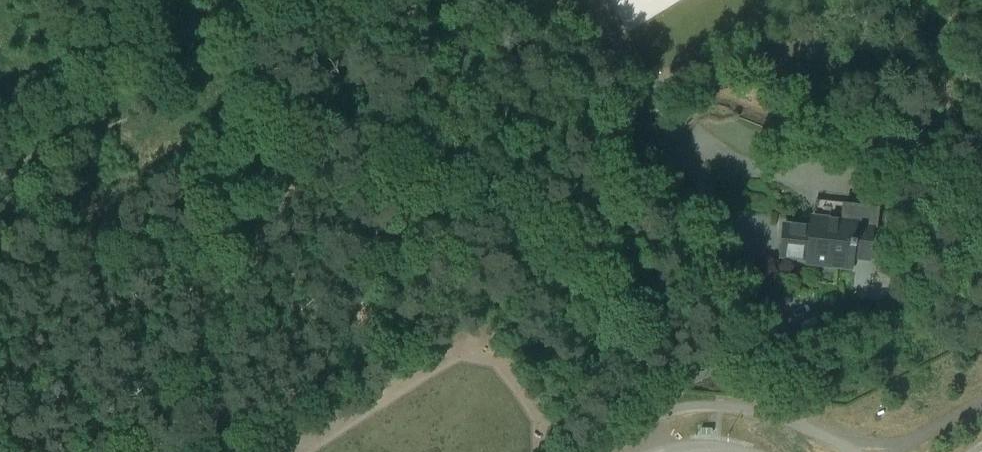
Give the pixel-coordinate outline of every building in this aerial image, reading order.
[(664,177),(679,169),(662,137),(647,145),(664,177)] [(807,258),(807,260),(852,265),(853,256),(870,258),(873,229),(877,230),(879,208),(843,204),(841,223),(811,220),(810,229),(783,226),(780,255),(807,258)]
